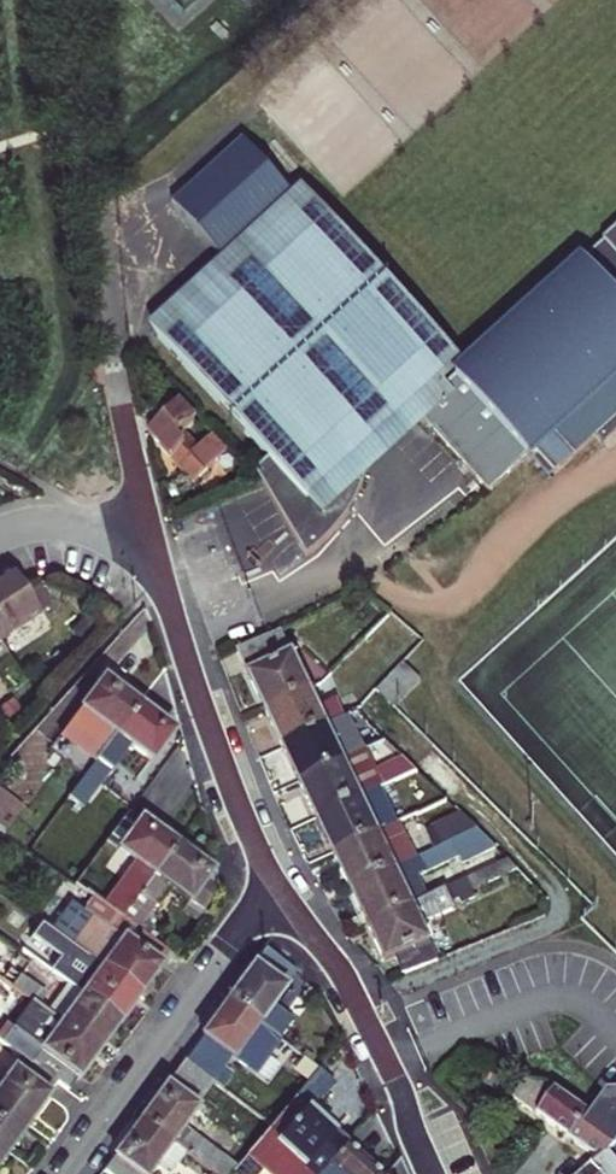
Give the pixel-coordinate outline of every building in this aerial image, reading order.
[(225,261),(293,199),(243,143),(175,206),(225,261)] [(460,363),(450,351),(312,199),(158,338),(268,459),(256,470),(255,471),(307,557),(325,542),(345,519),(362,485),(372,441),(460,363)] [(481,485),(489,493),(528,458),(535,452),(555,474),(595,438),(615,420),(615,230),(604,241),(606,242),(603,244),(416,413),(481,485)] [(172,459),(195,484),(228,451),(212,435),(199,448),(183,433),(195,422),(166,393),(142,417),(154,429),(149,434),(172,459)] [(603,447),(615,435),(615,420),(595,438),(603,447)] [(528,458),(548,481),(555,474),(535,452),(528,458)] [(39,615),(26,596),(21,588),(8,568),(0,573),(0,636),(2,640),(39,615)] [(39,615),(49,609),(36,590),(26,596),(39,615)] [(113,628),(121,619),(108,607),(100,615),(113,628)] [(422,641),(391,613),(366,639),(398,667),(402,663),(422,641)] [(70,631),(79,641),(95,627),(86,617),(70,631)] [(266,711),(310,692),(280,630),(237,651),(251,681),(266,711)] [(402,663),(398,667),(379,689),(397,707),(421,680),(402,663)] [(59,736),(95,761),(135,706),(118,693),(100,680),(59,736)] [(274,729),(283,747),(355,712),(357,712),(361,709),(355,696),(338,704),(328,684),(310,692),(266,711),(274,729)] [(379,689),(378,691),(396,708),(397,707),(379,689)] [(0,708),(0,711),(6,720),(21,709),(14,698),(0,708)] [(149,761),(171,732),(153,719),(135,706),(95,761),(68,797),(83,808),(129,746),(149,761)] [(291,764),(299,782),(343,761),(366,750),(387,740),(355,712),(283,747),(291,764)] [(361,798),(384,786),(377,772),(366,750),(343,761),(361,798)] [(405,759),(377,772),(384,786),(417,771),(407,761),(405,759)] [(308,800),(317,819),(361,798),(343,761),(299,782),(308,800)] [(402,823),(418,814),(411,800),(437,790),(417,771),(384,786),(361,798),(317,819),(326,837),(334,855),(402,823)] [(3,835),(23,810),(0,792),(0,833),(3,835)] [(462,814),(410,839),(402,823),(334,855),(343,873),(351,890),(478,830),(462,814)] [(121,919),(174,847),(156,834),(139,821),(118,851),(126,857),(116,870),(128,878),(118,893),(85,869),(74,885),(92,899),(121,919)] [(368,925),(434,894),(424,874),(459,857),(462,863),(497,847),(478,830),(351,890),(360,908),(368,925)] [(154,907),(157,909),(171,890),(187,902),(202,913),(218,891),(209,873),(191,860),(174,847),(121,919),(137,930),(154,907)] [(386,963),(396,958),(404,975),(438,961),(422,925),(455,910),(452,903),(465,897),(467,902),(476,898),(473,892),(518,869),(508,859),(434,894),(368,925),(377,944),(386,963)] [(121,919),(92,899),(82,912),(90,918),(72,946),(138,993),(144,998),(152,988),(146,983),(157,968),(168,952),(137,930),(121,919)] [(180,912),(194,923),(202,913),(187,902),(180,912)] [(29,940),(55,958),(67,942),(41,924),(29,940)] [(128,1007),(138,993),(72,946),(52,974),(66,985),(81,995),(118,1022),(128,1007)] [(226,1001),(278,1040),(293,1021),(270,1004),(294,972),(265,948),(246,974),(226,1001)] [(10,987),(19,975),(10,968),(1,980),(10,987)] [(46,994),(19,975),(10,987),(31,1002),(37,1007),(46,994)] [(81,995),(66,985),(46,1013),(60,1023),(81,995)] [(108,1036),(118,1022),(81,995),(60,1023),(97,1050),(108,1036)] [(207,1027),(188,1053),(219,1074),(242,1042),(264,1059),(278,1040),(226,1001),(207,1027)] [(5,1024),(0,1031),(0,1043),(20,1057),(57,1084),(67,1091),(82,1071),(97,1050),(60,1023),(46,1013),(37,1007),(31,1002),(12,1029),(5,1024)] [(300,1056),(291,1068),(308,1082),(318,1070),(300,1056)] [(27,1125),(42,1105),(57,1084),(20,1057),(0,1085),(0,1105),(27,1125)] [(139,1121),(170,1144),(183,1154),(210,1173),(230,1173),(234,1168),(181,1128),(214,1083),(183,1060),(170,1079),(156,1097),(148,1109),(139,1121)] [(569,1138),(587,1112),(554,1090),(546,1101),(532,1097),(537,1084),(525,1080),(512,1097),(541,1118),(569,1138)] [(546,1101),(554,1090),(537,1084),(532,1097),(546,1101)] [(599,1159),(607,1152),(615,1145),(615,1098),(608,1092),(590,1115),(587,1112),(569,1138),(584,1148),(598,1158),(599,1159)] [(149,1093),(141,1103),(148,1109),(156,1097),(149,1093)] [(294,1099),(271,1126),(245,1157),(265,1173),(317,1173),(344,1144),(319,1122),(294,1099)] [(0,1105),(0,1148),(7,1153),(17,1139),(27,1125),(0,1105)] [(107,1173),(147,1173),(157,1161),(170,1144),(139,1121),(121,1146),(102,1171),(107,1173)] [(157,1161),(170,1171),(183,1154),(170,1144),(157,1161)] [(344,1144),(317,1173),(377,1173),(363,1161),(344,1144)] [(615,1161),(615,1145),(607,1152),(615,1161)] [(615,1161),(607,1152),(599,1159),(598,1158),(584,1170),(580,1173),(615,1173),(615,1163),(615,1161)] [(398,1160),(386,1173),(404,1173),(398,1160)]
